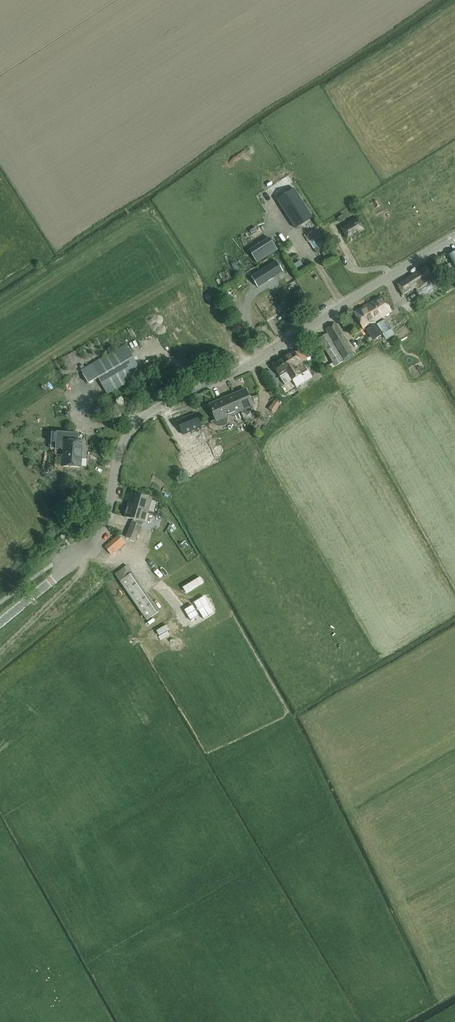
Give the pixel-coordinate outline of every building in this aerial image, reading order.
[(247,145),(240,151),(249,162),(256,155),(247,145)] [(294,189),(277,200),(295,228),(312,218),(294,189)] [(346,227),(352,237),(364,230),(359,220),(346,227)] [(325,243),(316,228),(304,235),(313,250),(325,243)] [(269,238),(249,251),(257,263),(277,250),(269,238)] [(294,264),(298,271),(304,267),(300,260),(294,264)] [(248,263),(241,267),(237,261),(229,266),(238,278),(252,269),(248,263)] [(251,276),(258,287),(283,272),(276,261),(251,276)] [(432,264),(428,267),(427,266),(396,285),(402,297),(416,289),(416,291),(419,298),(439,287),(432,273),(435,271),(432,264)] [(453,269),(449,264),(441,269),(444,274),(453,269)] [(448,273),(440,277),(445,286),(452,281),(448,273)] [(268,288),(273,296),(285,289),(281,280),(268,288)] [(382,296),(366,306),(375,322),(374,322),(376,324),(376,322),(392,313),(382,296)] [(304,298),(294,303),(298,310),(307,306),(304,298)] [(265,320),(273,315),(263,301),(255,307),(265,320)] [(375,322),(366,306),(354,313),(363,328),(368,325),(376,339),(382,335),(376,324),(374,322),(375,322)] [(385,319),(377,324),(386,340),(394,335),(385,319)] [(335,323),(325,329),(343,360),(353,353),(335,323)] [(140,333),(128,338),(133,351),(145,347),(140,333)] [(344,362),(327,334),(318,339),(335,367),(344,362)] [(90,365),(82,370),(90,383),(98,379),(107,395),(142,374),(126,344),(90,365)] [(271,364),(284,385),(302,374),(297,366),(301,364),(293,351),(271,364)] [(64,389),(72,385),(68,378),(61,381),(64,389)] [(245,390),(234,394),(242,412),(248,416),(249,415),(250,414),(251,413),(251,411),(252,410),(252,409),(253,408),(253,406),(253,405),(254,404),(254,402),(254,401),(254,400),(254,398),(254,397),(249,399),(245,390)] [(242,412),(234,394),(209,405),(215,420),(211,422),(215,426),(219,427),(223,427),(227,425),(228,416),(241,411),(242,412)] [(280,404),(274,400),(268,409),(274,413),(280,404)] [(105,407),(97,404),(92,416),(100,419),(105,407)] [(177,422),(183,436),(202,428),(196,414),(177,422)] [(73,442),(73,434),(57,433),(57,449),(63,450),(62,466),(80,467),(81,456),(84,456),(85,442),(73,442)] [(203,444),(179,454),(184,464),(192,461),(194,465),(202,462),(203,464),(210,461),(203,444)] [(127,505),(148,511),(152,499),(128,492),(125,501),(128,502),(127,505)] [(148,511),(127,505),(124,517),(145,523),(148,511)] [(142,526),(132,522),(126,537),(136,541),(142,526)] [(111,556),(125,544),(117,536),(104,547),(111,556)] [(177,547),(165,554),(183,584),(194,577),(177,547)] [(138,570),(120,580),(142,619),(160,609),(138,570)] [(107,583),(116,599),(126,593),(116,577),(107,583)] [(204,594),(193,600),(203,617),(213,610),(204,594)] [(193,604),(185,609),(191,620),(199,615),(193,604)]
